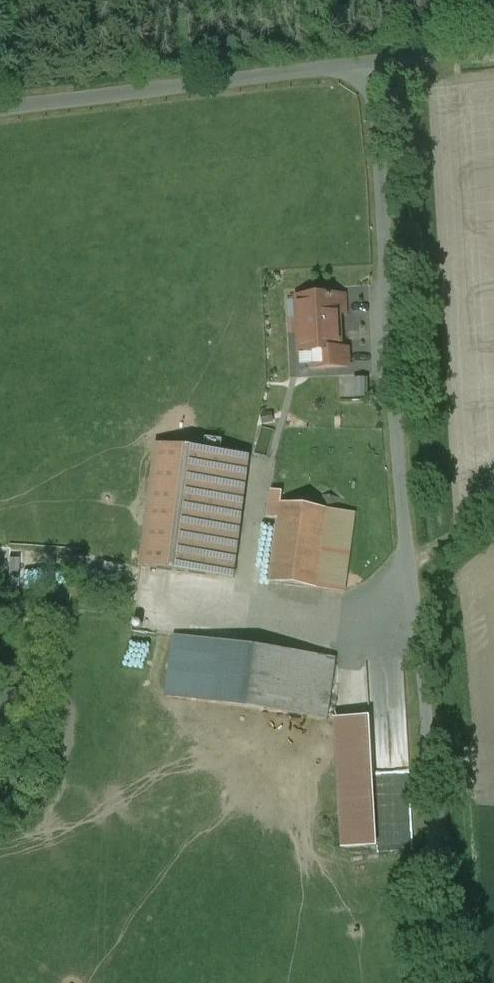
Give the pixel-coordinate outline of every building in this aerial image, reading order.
[(346,297),(298,299),(299,320),(296,324),(296,334),(300,338),(301,354),(312,353),(313,370),(349,368),(348,350),(340,351),(338,314),(347,314),(346,297)] [(370,397),(369,375),(345,377),(346,398),(370,397)] [(238,456),(157,446),(142,568),(218,578),(228,497),(233,498),(238,456)] [(354,514),(281,505),(282,493),(272,492),(269,520),(280,521),(271,584),(344,594),(354,514)] [(10,585),(88,583),(88,551),(9,553),(10,585)] [(232,645),(175,637),(166,698),(223,706),(232,645)] [(336,660),(232,645),(223,706),(327,720),(336,660)] [(341,850),(378,848),(372,716),(336,718),(341,850)]
